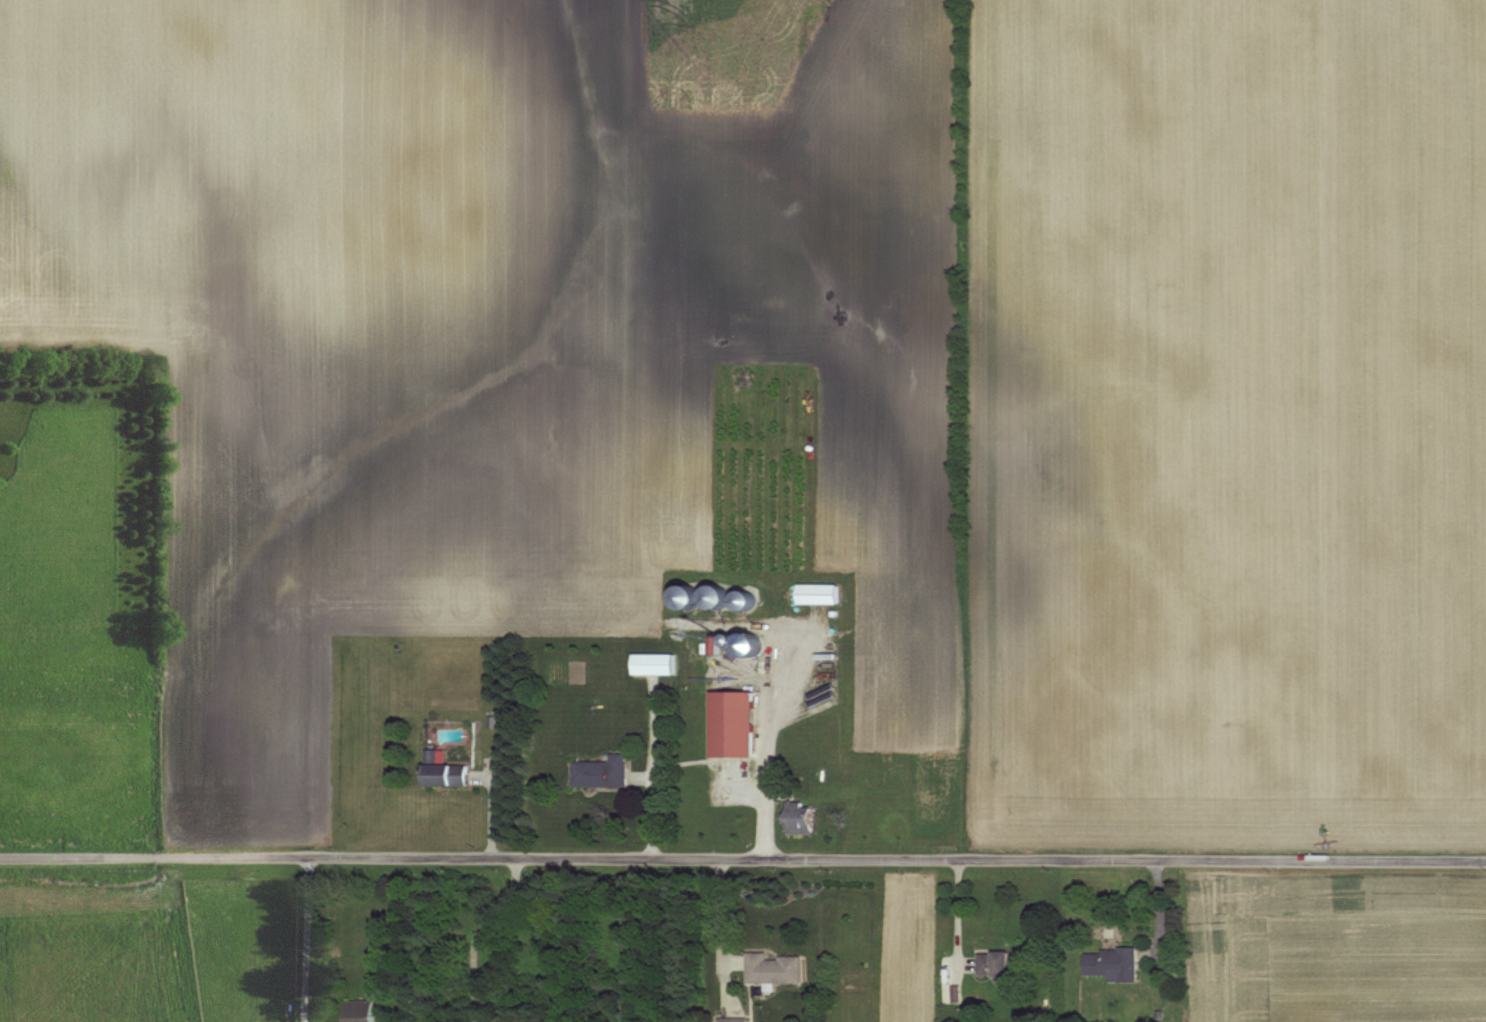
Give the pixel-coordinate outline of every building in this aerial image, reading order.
[(839,603),(839,583),(798,583),(798,603),(839,603)] [(716,610),(729,595),(717,584),(704,600),(716,610)] [(697,611),(697,587),(681,587),(681,611),(697,611)] [(735,595),(741,612),(755,607),(750,591),(735,595)] [(674,674),(652,674),(634,674),(634,652),(674,652),(674,674)] [(754,690),(754,729),(754,756),(711,756),(711,690),(754,690)] [(467,785),(425,785),(425,748),(438,748),(438,763),(467,763),(467,776),(467,785)] [(573,785),(627,785),(627,777),(627,759),(625,759),(625,752),(610,752),(610,760),(573,760),(573,785)] [(788,801),(788,833),(813,833),(813,805),(802,805),(802,801),(788,801)] [(1109,983),(1137,983),(1137,949),(1085,949),(1085,976),(1109,976),(1109,983)] [(768,953),(747,953),(747,983),(802,983),(802,957),(768,957),(768,953)] [(978,953),(978,977),(1024,977),(1024,953),(978,953)] [(347,1021),(374,1021),(374,1000),(347,1000),(347,1021)]
